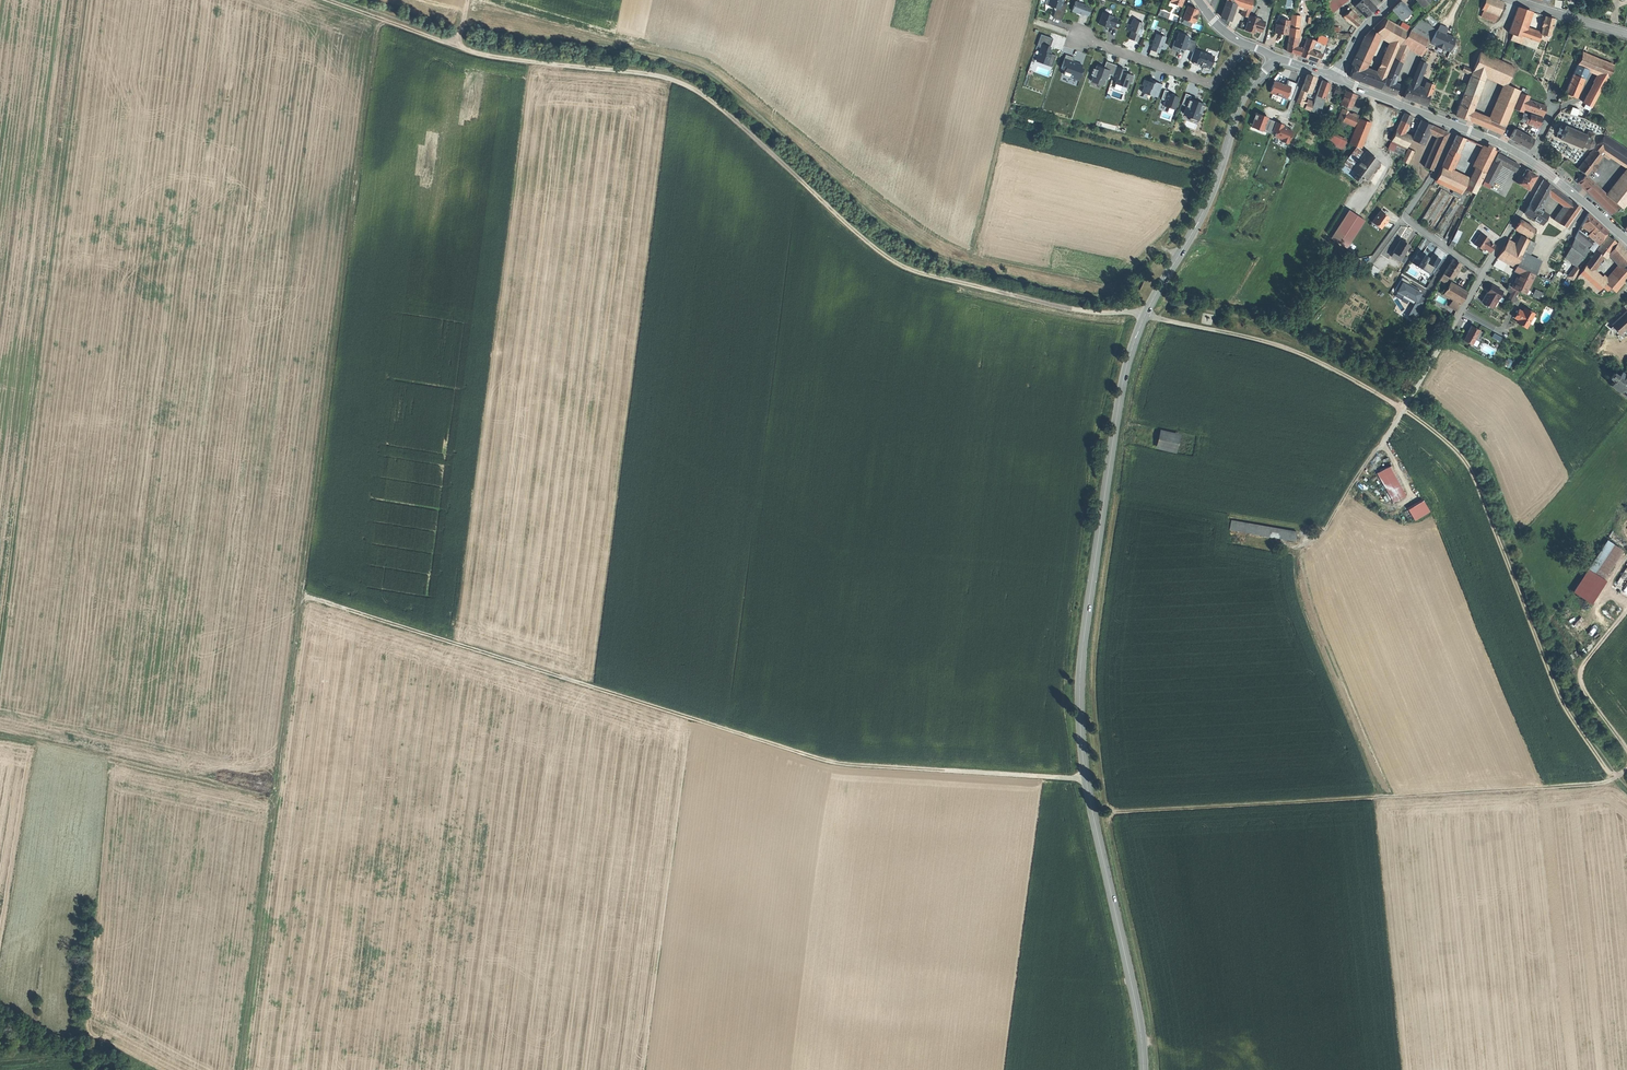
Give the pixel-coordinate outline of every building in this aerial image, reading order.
[(1067,5),(1062,4),(1064,0),(1048,0),(1050,3),(1049,5),(1057,8),(1056,11),(1055,10),(1053,17),(1061,20),(1067,5)] [(1227,1),(1236,4),(1244,7),(1251,9),(1254,0),(1227,0),(1227,1)] [(1325,0),(1329,17),(1351,0),(1325,0)] [(1355,6),(1366,17),(1371,12),(1376,8),(1369,0),(1362,0),(1355,6)] [(1498,0),(1486,0),(1482,10),(1499,16),(1504,2),(1498,0)] [(1087,5),(1076,1),(1072,11),(1079,13),(1084,15),(1084,14),(1088,15),(1091,8),(1087,7),(1087,5)] [(1236,4),(1227,1),(1221,17),(1226,18),(1230,20),(1232,15),(1234,8),(1236,4)] [(1401,2),(1392,10),(1402,20),(1411,13),(1401,2)] [(1251,9),(1244,7),(1241,15),(1248,17),(1251,9)] [(1528,11),(1518,7),(1509,33),(1512,34),(1519,37),(1522,26),(1523,27),(1528,11)] [(1198,10),(1195,9),(1194,10),(1192,10),(1192,11),(1187,9),(1183,19),(1188,21),(1188,20),(1194,22),(1197,15),(1196,15),(1198,10)] [(1356,16),(1350,10),(1348,12),(1344,16),(1356,28),(1359,24),(1362,21),(1356,16)] [(1499,16),(1482,10),(1480,16),(1493,21),(1499,16)] [(1099,24),(1104,26),(1105,25),(1109,27),(1110,25),(1114,27),(1117,18),(1113,17),(1113,16),(1103,12),(1099,24)] [(1260,18),(1250,15),(1245,30),(1253,32),(1255,33),(1256,30),(1262,32),(1265,22),(1259,20),(1260,18)] [(1308,17),(1292,15),(1291,23),(1297,24),(1307,25),(1308,17)] [(1388,20),(1385,17),(1367,35),(1377,39),(1379,35),(1376,34),(1388,20)] [(1549,18),(1546,17),(1544,22),(1543,27),(1541,33),(1550,36),(1551,30),(1552,26),(1554,19),(1549,18)] [(1290,20),(1278,19),(1278,24),(1276,23),(1275,32),(1283,33),(1288,34),(1290,20)] [(1137,41),(1139,34),(1141,29),(1143,23),(1133,20),(1131,25),(1128,24),(1126,29),(1132,31),(1129,39),(1134,40),(1137,41)] [(1388,20),(1376,34),(1379,35),(1394,43),(1398,46),(1408,31),(1388,20)] [(1419,21),(1411,30),(1430,39),(1431,40),(1437,31),(1419,21)] [(1522,26),(1519,37),(1538,43),(1541,33),(1523,27),(1522,26)] [(1298,29),(1290,28),(1289,37),(1297,38),(1298,29)] [(1339,31),(1332,30),(1334,38),(1347,41),(1352,34),(1339,31)] [(1423,54),(1430,39),(1411,30),(1402,43),(1423,54)] [(1455,39),(1437,31),(1431,40),(1426,49),(1447,58),(1455,39)] [(1189,37),(1179,33),(1176,41),(1174,41),(1171,49),(1175,50),(1179,52),(1180,48),(1185,50),(1185,49),(1193,52),(1197,42),(1189,39),(1189,37)] [(1311,33),(1309,39),(1315,41),(1325,45),(1326,45),(1329,37),(1319,33),(1318,35),(1311,33)] [(1041,47),(1037,57),(1041,59),(1040,62),(1044,63),(1052,66),(1056,55),(1050,53),(1050,54),(1047,53),(1053,38),(1050,37),(1041,34),(1036,46),(1041,47)] [(1166,37),(1156,34),(1152,45),(1153,46),(1152,50),(1155,51),(1159,53),(1160,48),(1166,50),(1168,45),(1163,43),(1166,37)] [(1519,37),(1512,34),(1511,39),(1536,49),(1538,43),(1519,37)] [(1377,39),(1367,35),(1365,37),(1355,58),(1365,63),(1377,39)] [(1297,38),(1289,37),(1287,51),(1291,52),(1295,53),(1296,47),(1297,38)] [(1315,41),(1313,45),(1311,51),(1321,55),(1323,49),(1325,45),(1315,41)] [(1313,45),(1306,42),(1301,56),(1305,58),(1308,59),(1311,51),(1313,45)] [(1398,46),(1394,43),(1380,75),(1381,75),(1385,77),(1398,46)] [(1459,47),(1454,44),(1448,57),(1453,59),(1459,47)] [(1586,46),(1583,53),(1589,55),(1604,62),(1607,55),(1586,46)] [(1403,51),(1399,49),(1394,58),(1399,60),(1403,51)] [(1213,57),(1198,51),(1193,64),(1198,66),(1198,64),(1201,65),(1204,66),(1203,67),(1210,69),(1212,62),(1212,61),(1213,57)] [(1308,59),(1318,62),(1321,55),(1311,51),(1308,59)] [(1481,53),(1474,70),(1486,76),(1507,85),(1514,67),(1481,53)] [(1589,55),(1583,53),(1578,65),(1584,68),(1589,55)] [(1066,70),(1064,74),(1079,80),(1083,68),(1081,68),(1082,65),(1076,63),(1072,62),(1074,57),(1066,55),(1061,68),(1066,70)] [(1604,62),(1589,55),(1584,68),(1588,70),(1601,75),(1608,78),(1614,66),(1604,62)] [(1355,58),(1352,64),(1354,65),(1363,68),(1365,63),(1355,58)] [(1401,63),(1394,59),(1388,72),(1396,76),(1401,63)] [(1425,64),(1420,61),(1410,86),(1411,86),(1411,87),(1415,89),(1425,64)] [(1111,63),(1106,62),(1104,67),(1104,68),(1097,66),(1095,69),(1094,69),(1091,75),(1093,76),(1091,81),(1098,84),(1098,82),(1101,83),(1105,84),(1108,74),(1113,76),(1116,67),(1116,65),(1111,63)] [(1363,68),(1354,65),(1350,77),(1362,82),(1370,85),(1375,73),(1363,68)] [(1584,68),(1578,65),(1574,74),(1584,79),(1588,70),(1584,68)] [(1124,70),(1116,67),(1113,76),(1112,77),(1117,78),(1115,83),(1127,88),(1129,82),(1132,83),(1134,76),(1132,75),(1130,75),(1125,73),(1126,72),(1124,71),(1124,70)] [(1486,76),(1474,70),(1473,71),(1472,75),(1471,76),(1484,81),(1486,76)] [(1396,76),(1388,72),(1385,81),(1393,84),(1396,76)] [(1380,75),(1375,73),(1370,85),(1376,87),(1381,75),(1380,75)] [(1311,76),(1307,74),(1301,90),(1307,92),(1310,93),(1315,78),(1311,76)] [(1584,79),(1574,74),(1566,93),(1571,96),(1576,98),(1584,79)] [(1385,77),(1381,75),(1376,87),(1380,89),(1385,77)] [(1608,78),(1601,75),(1584,104),(1585,104),(1591,108),(1608,78)] [(1484,81),(1471,76),(1456,116),(1469,121),(1472,113),(1484,81)] [(1144,86),(1142,92),(1153,96),(1155,90),(1159,92),(1162,85),(1158,83),(1153,82),(1153,83),(1149,82),(1146,81),(1144,80),(1142,86),(1144,86)] [(1288,80),(1287,84),(1275,80),(1270,93),(1274,94),(1272,98),(1281,101),(1282,97),(1288,99),(1293,82),(1288,80)] [(1330,84),(1323,80),(1317,96),(1324,99),(1330,84)] [(1393,84),(1385,81),(1381,89),(1388,92),(1395,95),(1399,86),(1393,84)] [(1428,82),(1424,92),(1430,94),(1431,94),(1434,85),(1428,82)] [(1520,91),(1508,85),(1497,109),(1510,115),(1520,91)] [(1411,87),(1408,86),(1403,97),(1410,100),(1416,102),(1420,91),(1415,89),(1411,87)] [(1529,91),(1523,88),(1514,109),(1522,112),(1529,96),(1527,95),(1529,91)] [(1168,91),(1164,90),(1161,99),(1165,100),(1163,106),(1174,110),(1179,97),(1177,97),(1168,93),(1168,91)] [(1351,93),(1346,91),(1340,105),(1350,109),(1356,95),(1351,93)] [(1196,98),(1185,94),(1181,105),(1186,107),(1184,114),(1191,116),(1189,120),(1197,123),(1203,106),(1194,103),(1195,101),(1196,98)] [(1306,96),(1300,94),(1296,102),(1301,104),(1302,105),(1306,96)] [(1317,96),(1316,96),(1314,102),(1313,105),(1311,111),(1319,114),(1324,99),(1317,96)] [(1546,107),(1531,101),(1527,110),(1543,116),(1545,111),(1546,107)] [(1347,110),(1342,108),(1338,119),(1342,121),(1345,113),(1347,110)] [(1510,115),(1497,109),(1492,121),(1505,126),(1510,115)] [(1523,113),(1514,109),(1508,122),(1517,127),(1519,123),(1520,121),(1523,113)] [(1255,113),(1252,127),(1265,131),(1268,116),(1255,113)] [(1352,116),(1345,113),(1342,121),(1354,126),(1358,118),(1352,116)] [(1409,115),(1404,113),(1401,121),(1405,123),(1409,115)] [(1478,115),(1472,113),(1469,121),(1475,123),(1478,115)] [(1542,118),(1531,114),(1530,116),(1528,123),(1539,127),(1540,123),(1542,118)] [(1492,121),(1478,115),(1475,123),(1482,126),(1501,134),(1505,126),(1492,121)] [(1371,123),(1359,118),(1349,144),(1360,148),(1371,123)] [(1426,122),(1421,120),(1412,139),(1423,144),(1428,133),(1432,125),(1426,122)] [(1405,123),(1401,121),(1396,130),(1404,134),(1409,124),(1405,123)] [(1281,141),(1288,143),(1292,131),(1282,127),(1283,125),(1276,122),(1272,131),(1276,132),(1275,136),(1281,139),(1281,141)] [(1519,123),(1517,127),(1528,133),(1530,130),(1519,123)] [(1586,135),(1561,124),(1560,128),(1559,127),(1559,128),(1557,133),(1557,134),(1556,137),(1560,138),(1559,139),(1581,148),(1582,146),(1587,149),(1591,147),(1593,143),(1592,140),(1594,134),(1588,131),(1586,135)] [(1441,130),(1432,125),(1428,133),(1438,137),(1441,130)] [(1515,129),(1510,138),(1516,142),(1515,143),(1518,145),(1521,147),(1522,145),(1528,149),(1534,139),(1515,129)] [(1404,134),(1396,130),(1391,141),(1407,148),(1412,138),(1404,134)] [(1441,130),(1438,137),(1433,147),(1434,147),(1441,150),(1449,133),(1441,130)] [(1343,150),(1348,139),(1333,131),(1327,142),(1343,150)] [(1461,137),(1457,135),(1450,150),(1459,154),(1466,139),(1461,137)] [(1604,135),(1595,146),(1601,150),(1604,152),(1612,140),(1604,135)] [(1604,152),(1606,153),(1611,157),(1626,167),(1626,150),(1612,140),(1604,152)] [(1405,150),(1391,143),(1388,149),(1402,156),(1405,150)] [(1342,170),(1353,177),(1357,173),(1353,169),(1365,153),(1357,147),(1342,170)] [(1441,150),(1434,147),(1425,168),(1432,171),(1441,150)] [(1496,152),(1486,147),(1475,168),(1485,173),(1496,152)] [(1414,152),(1409,149),(1403,161),(1408,164),(1414,152)] [(1593,149),(1577,168),(1582,173),(1585,175),(1586,176),(1591,170),(1598,163),(1603,157),(1598,153),(1593,149)] [(1459,154),(1450,150),(1446,158),(1455,162),(1459,154)] [(1353,169),(1357,173),(1362,177),(1366,179),(1379,161),(1365,152),(1365,153),(1353,169)] [(1501,156),(1498,154),(1495,161),(1502,165),(1505,166),(1508,160),(1501,156)] [(1455,162),(1446,158),(1443,164),(1451,167),(1452,168),(1455,162)] [(1519,165),(1508,160),(1505,166),(1515,172),(1519,165)] [(1495,161),(1488,174),(1495,177),(1502,165),(1495,161)] [(1450,170),(1442,167),(1439,174),(1436,181),(1454,189),(1461,193),(1462,193),(1469,179),(1450,170)] [(1485,173),(1475,168),(1465,188),(1475,193),(1485,173)] [(1526,170),(1522,176),(1518,184),(1528,190),(1537,176),(1532,173),(1526,170)] [(1358,182),(1362,177),(1357,173),(1353,177),(1353,178),(1358,182)] [(1582,173),(1575,180),(1577,182),(1585,175),(1582,173)] [(1495,177),(1488,174),(1483,181),(1491,185),(1495,177)] [(1585,175),(1577,182),(1584,188),(1591,181),(1586,176),(1585,175)] [(1609,198),(1610,199),(1618,205),(1621,208),(1626,202),(1626,177),(1609,198)] [(1552,187),(1543,180),(1535,194),(1528,207),(1534,211),(1536,208),(1537,206),(1539,203),(1542,205),(1548,195),(1552,187)] [(1591,181),(1584,188),(1588,193),(1596,185),(1591,181)] [(1596,185),(1588,193),(1595,199),(1602,207),(1610,199),(1609,198),(1596,185)] [(1557,191),(1552,187),(1548,195),(1552,197),(1557,191)] [(1456,198),(1441,189),(1421,221),(1435,230),(1456,198)] [(1561,193),(1557,191),(1552,197),(1558,202),(1563,195),(1561,193)] [(1569,200),(1563,195),(1558,202),(1564,206),(1569,200)] [(1610,199),(1602,207),(1610,214),(1618,205),(1610,199)] [(1573,203),(1569,200),(1564,206),(1565,207),(1569,210),(1573,203)] [(1580,208),(1573,203),(1569,210),(1559,223),(1566,228),(1580,208)] [(1534,211),(1528,207),(1524,214),(1542,225),(1548,215),(1541,210),(1536,208),(1534,211)] [(1565,207),(1553,221),(1558,224),(1559,223),(1569,210),(1565,207)] [(1372,222),(1381,228),(1385,223),(1389,217),(1380,211),(1372,222)] [(1592,218),(1587,213),(1581,225),(1590,232),(1597,221),(1592,218)] [(1359,222),(1350,216),(1335,239),(1344,245),(1359,222)] [(1553,221),(1549,219),(1543,230),(1544,230),(1549,233),(1554,236),(1559,227),(1560,226),(1558,224),(1553,221)] [(1518,224),(1516,228),(1523,233),(1530,237),(1535,228),(1521,220),(1518,224)] [(1604,227),(1597,221),(1590,232),(1588,235),(1594,240),(1594,241),(1589,248),(1588,248),(1592,252),(1607,231),(1604,227)] [(1381,228),(1372,222),(1370,225),(1379,231),(1381,228)] [(1461,232),(1457,230),(1452,240),(1456,242),(1461,232)] [(1549,233),(1544,230),(1540,237),(1545,239),(1549,233)] [(1579,230),(1575,237),(1587,246),(1592,240),(1587,236),(1579,230)] [(1374,240),(1363,233),(1359,239),(1370,247),(1374,240)] [(1554,236),(1549,233),(1545,239),(1550,242),(1554,236)] [(1488,238),(1481,234),(1474,244),(1483,250),(1484,248),(1490,252),(1495,246),(1489,242),(1487,240),(1488,238)] [(1529,240),(1522,236),(1517,245),(1514,252),(1521,256),(1529,240)] [(1575,237),(1565,256),(1575,265),(1576,265),(1588,248),(1589,248),(1587,246),(1575,237)] [(1611,241),(1605,237),(1594,252),(1602,258),(1605,260),(1609,254),(1615,244),(1611,241)] [(1409,246),(1400,240),(1396,246),(1393,251),(1402,257),(1409,246)] [(1508,240),(1505,246),(1514,252),(1517,245),(1508,240)] [(1534,243),(1529,240),(1523,252),(1528,254),(1534,243)] [(1609,254),(1622,267),(1624,265),(1626,262),(1626,254),(1617,242),(1615,244),(1609,254)] [(1431,243),(1425,250),(1430,253),(1435,247),(1431,243)] [(1514,252),(1505,246),(1500,254),(1516,264),(1521,256),(1514,252)] [(1445,252),(1437,247),(1427,263),(1435,268),(1445,252)] [(1402,257),(1393,251),(1390,255),(1400,261),(1402,257)] [(1423,254),(1418,251),(1412,262),(1421,268),(1428,257),(1423,254)] [(1528,254),(1523,252),(1516,266),(1522,269),(1528,254)] [(1602,258),(1594,252),(1577,276),(1589,286),(1597,294),(1603,287),(1605,285),(1609,280),(1605,277),(1601,281),(1591,272),(1602,258)] [(1514,267),(1516,264),(1500,254),(1497,258),(1514,267)] [(1461,265),(1453,259),(1443,274),(1449,277),(1452,279),(1461,265)] [(1379,270),(1373,265),(1368,271),(1375,276),(1379,270)] [(1576,265),(1575,265),(1571,270),(1576,274),(1580,269),(1576,265)] [(1410,267),(1407,272),(1415,277),(1418,271),(1410,267)] [(1616,276),(1618,278),(1609,288),(1611,290),(1615,293),(1616,294),(1626,282),(1626,272),(1622,268),(1620,270),(1621,271),(1616,276)] [(1533,274),(1522,269),(1520,274),(1513,288),(1519,291),(1524,294),(1533,274)] [(1571,270),(1567,276),(1572,280),(1576,274),(1571,270)] [(1443,274),(1440,280),(1445,283),(1449,277),(1443,274)] [(1609,280),(1605,285),(1609,288),(1618,278),(1616,276),(1614,275),(1609,280)] [(1589,286),(1577,276),(1574,281),(1585,291),(1589,286)] [(1421,295),(1423,292),(1401,280),(1395,292),(1415,302),(1409,315),(1417,319),(1428,298),(1421,295)] [(1457,287),(1450,283),(1443,294),(1451,298),(1460,304),(1467,293),(1457,287)] [(1502,291),(1492,286),(1488,293),(1487,293),(1485,296),(1482,302),(1493,308),(1494,306),(1499,296),(1502,291)] [(1513,288),(1510,287),(1508,291),(1511,293),(1516,295),(1519,291),(1513,288)] [(1539,299),(1543,292),(1536,288),(1532,296),(1539,299)] [(1512,303),(1516,295),(1511,293),(1507,300),(1512,303)] [(1504,298),(1499,296),(1494,306),(1496,308),(1499,302),(1501,303),(1504,298)] [(1460,304),(1451,298),(1448,304),(1456,310),(1460,304)] [(1522,312),(1519,310),(1517,314),(1515,317),(1519,320),(1517,322),(1526,327),(1533,313),(1525,309),(1522,312)] [(1626,310),(1613,325),(1615,327),(1619,331),(1622,334),(1626,329),(1626,311),(1626,310)] [(1481,324),(1492,331),(1495,326),(1484,319),(1481,324)] [(1480,330),(1471,326),(1469,330),(1467,332),(1470,334),(1469,336),(1467,335),(1464,341),(1472,345),(1472,344),(1480,330)] [(1619,331),(1615,327),(1610,332),(1609,336),(1610,337),(1613,336),(1614,337),(1619,331)] [(1480,330),(1472,344),(1476,347),(1484,333),(1480,330)] [(1494,332),(1492,337),(1501,341),(1503,337),(1494,332)] [(1617,376),(1613,382),(1610,385),(1626,398),(1626,378),(1625,376),(1620,372),(1617,376)] [(1179,434),(1160,430),(1155,448),(1175,452),(1179,434)] [(1389,466),(1377,473),(1392,502),(1404,495),(1389,466)] [(1422,500),(1409,511),(1417,521),(1429,511),(1422,500)] [(1297,531),(1231,520),(1230,529),(1295,541),(1297,531)] [(1607,541),(1588,569),(1601,577),(1620,549),(1607,541)] [(1617,585),(1624,589),(1624,590),(1626,592),(1626,567),(1617,585)]
